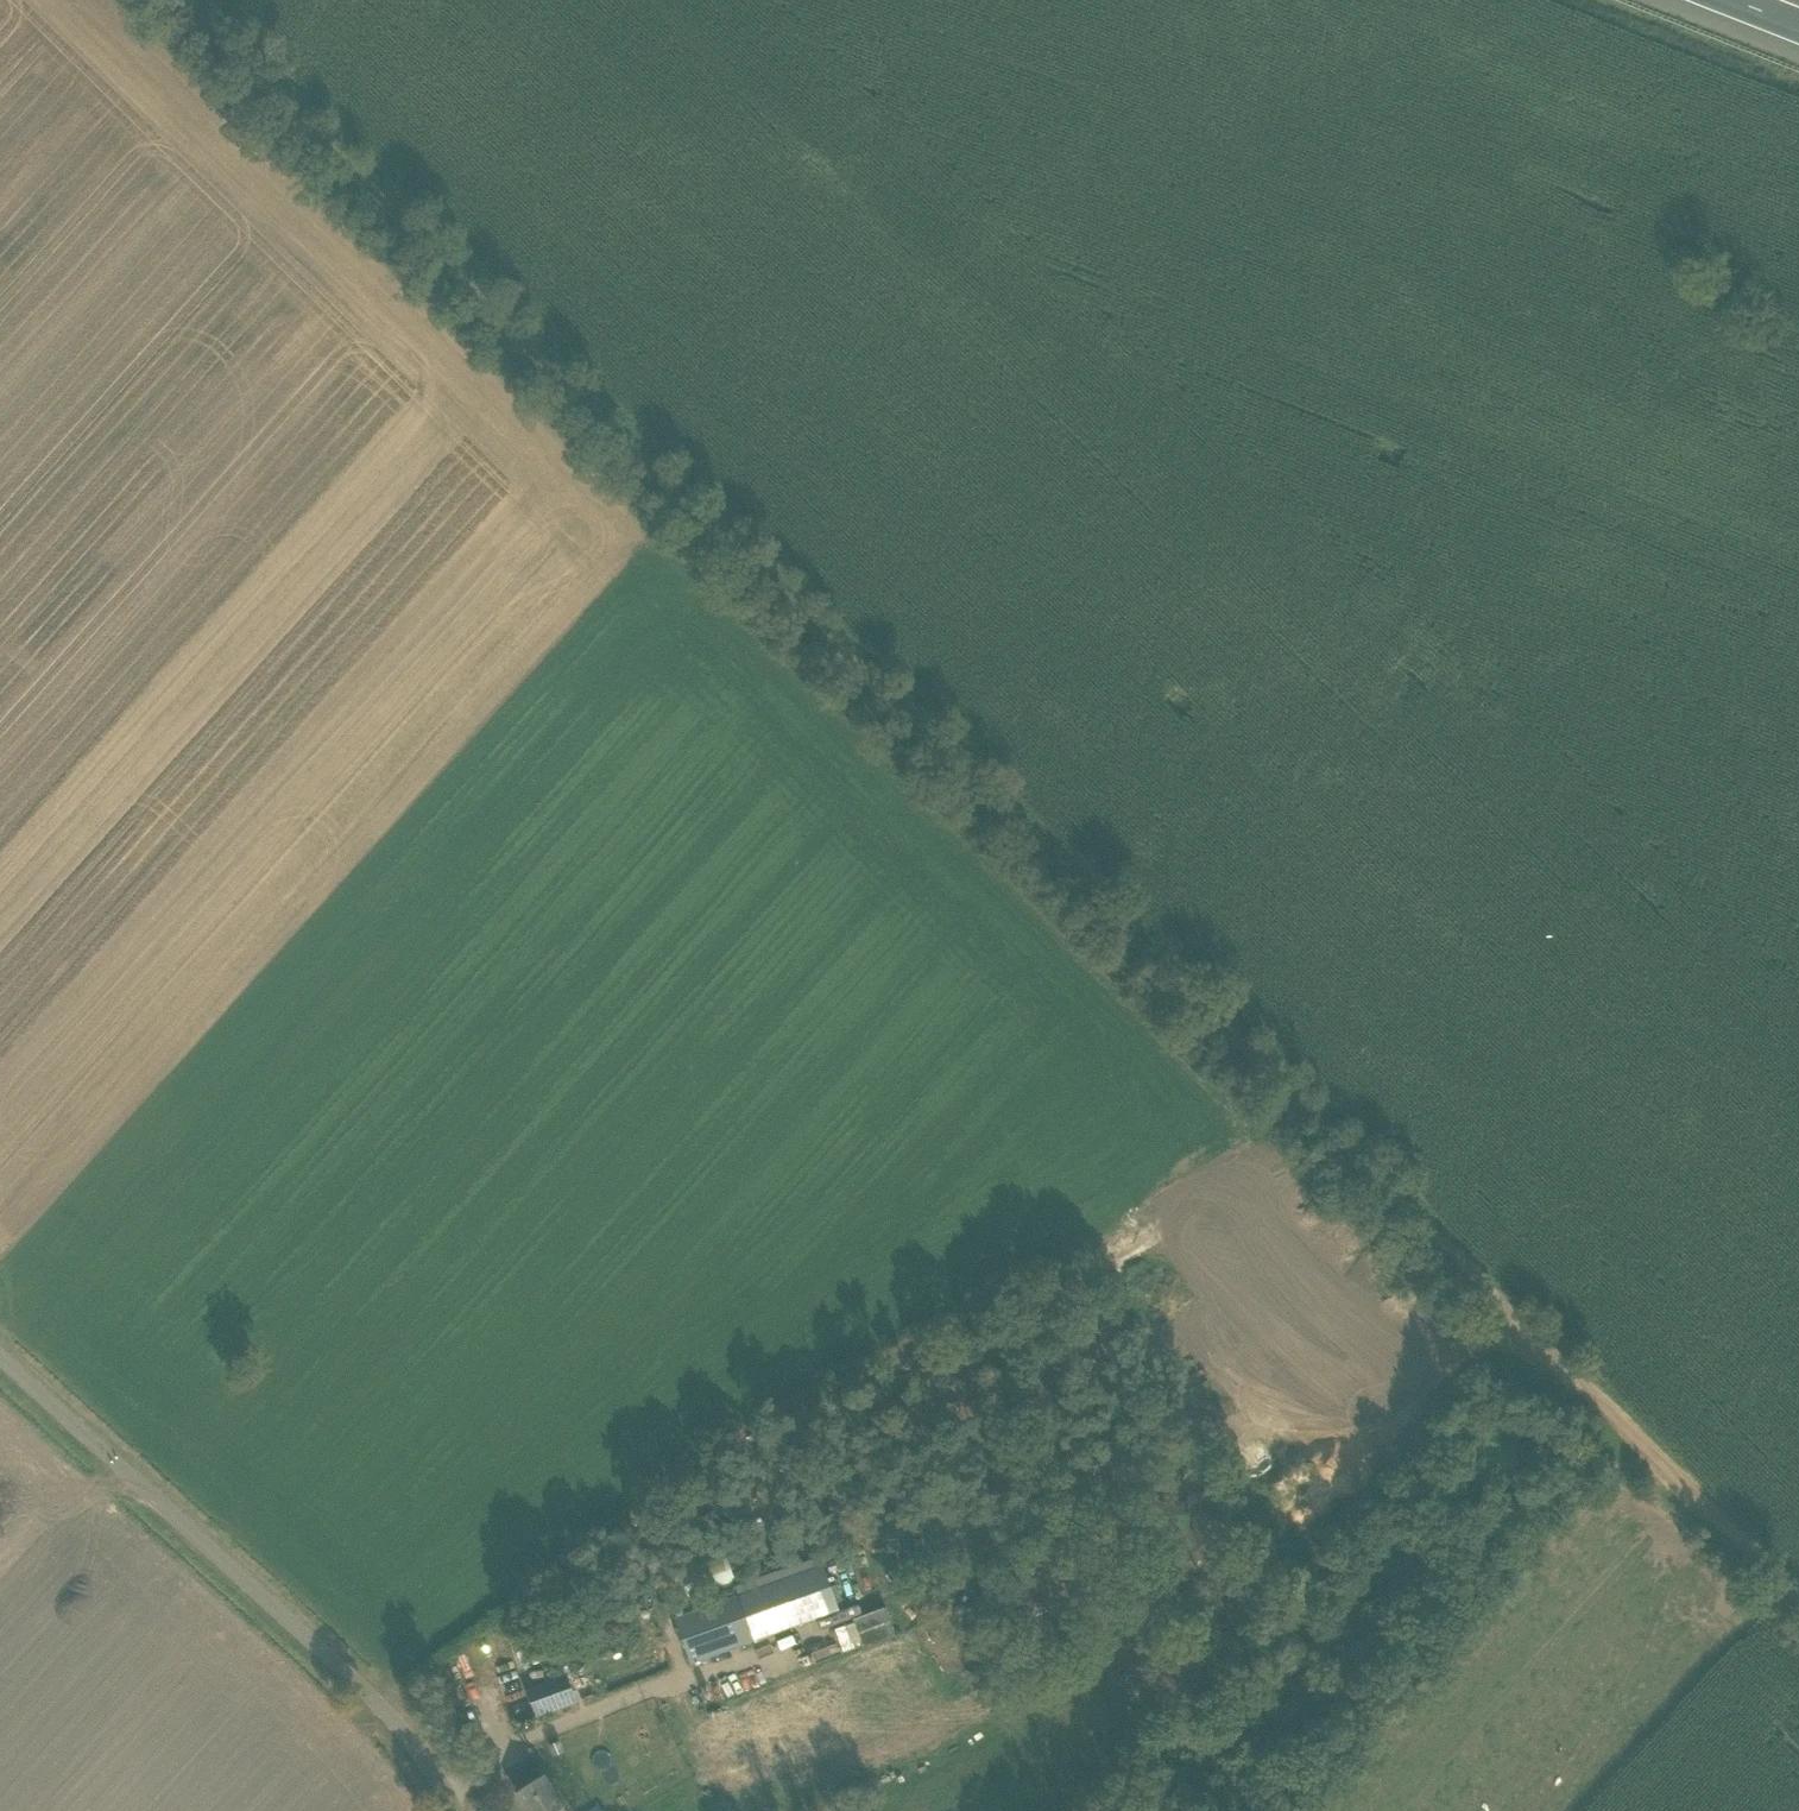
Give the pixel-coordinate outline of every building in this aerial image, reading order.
[(723,1548),(676,1565),(689,1598),(735,1581),(723,1548)] [(692,1661),(838,1609),(823,1566),(677,1619),(692,1661)] [(566,1673),(527,1688),(528,1690),(537,1715),(576,1700),(567,1675),(566,1673)] [(528,1810),(567,1810),(544,1776),(536,1780),(516,1793),(528,1810)]
